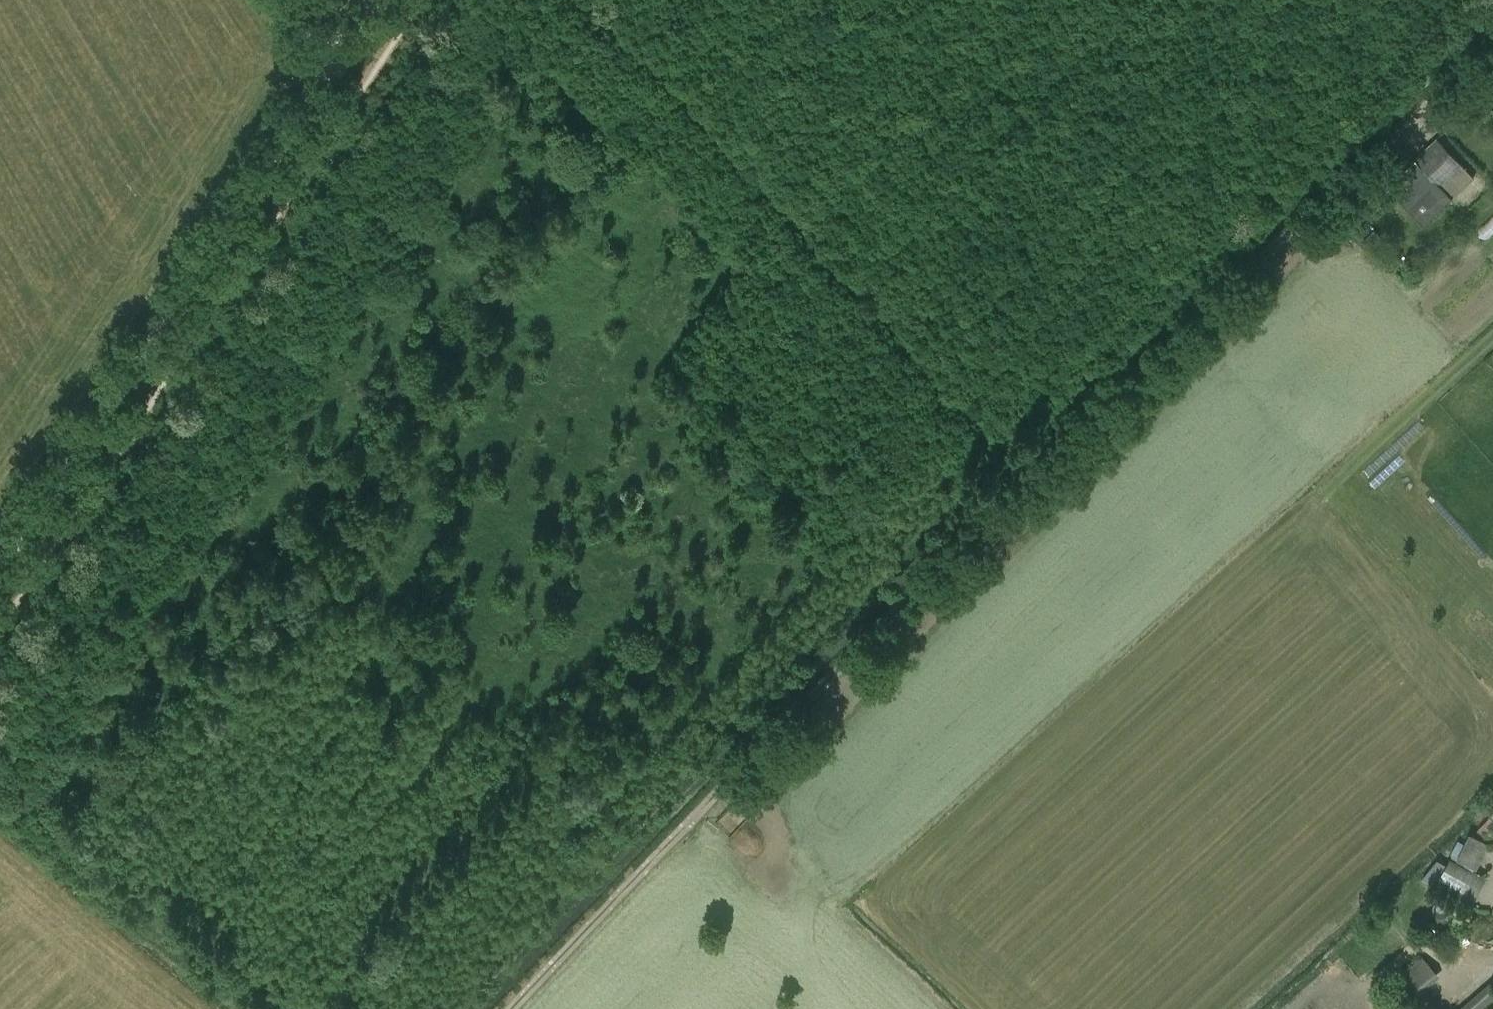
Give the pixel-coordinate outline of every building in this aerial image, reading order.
[(1437,138),(1384,190),(1420,226),(1472,174),(1437,138)] [(1492,231),(1492,215),(1478,229),(1486,238),(1492,231)] [(1473,867),(1490,839),(1470,827),(1450,859),(1441,853),(1428,875),(1474,903),(1490,877),(1473,867)] [(1406,963),(1422,984),(1439,972),(1423,950),(1406,963)] [(1492,1003),(1492,978),(1456,1008),(1486,1008),(1492,1003)]
